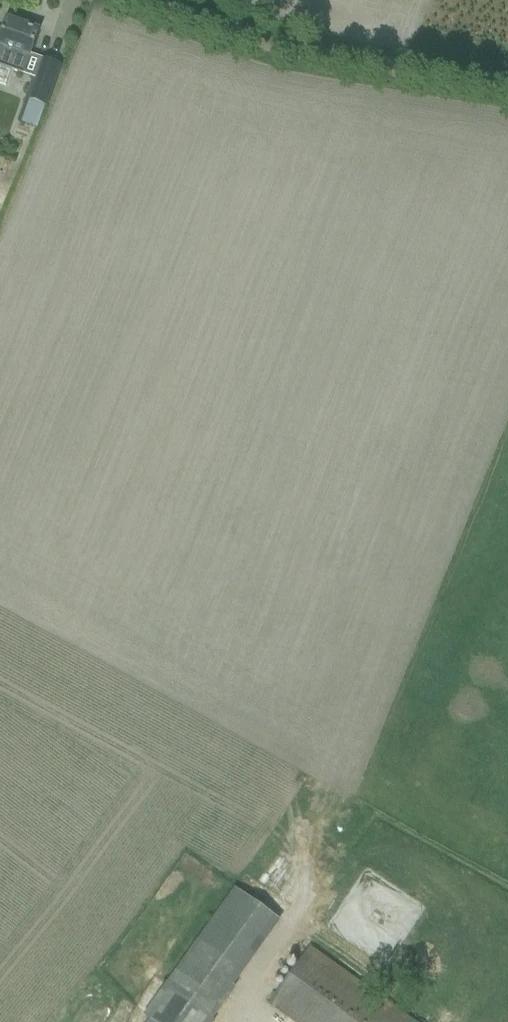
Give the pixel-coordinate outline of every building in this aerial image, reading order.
[(12,72),(34,79),(21,123),(37,129),(44,105),(46,106),(61,66),(30,56),(39,32),(7,20),(2,33),(0,33),(0,68),(12,72)] [(292,1021),(412,1021),(310,948),(269,1005),(292,1021)] [(212,994),(178,971),(144,1017),(152,1021),(191,1021),(212,994)]
